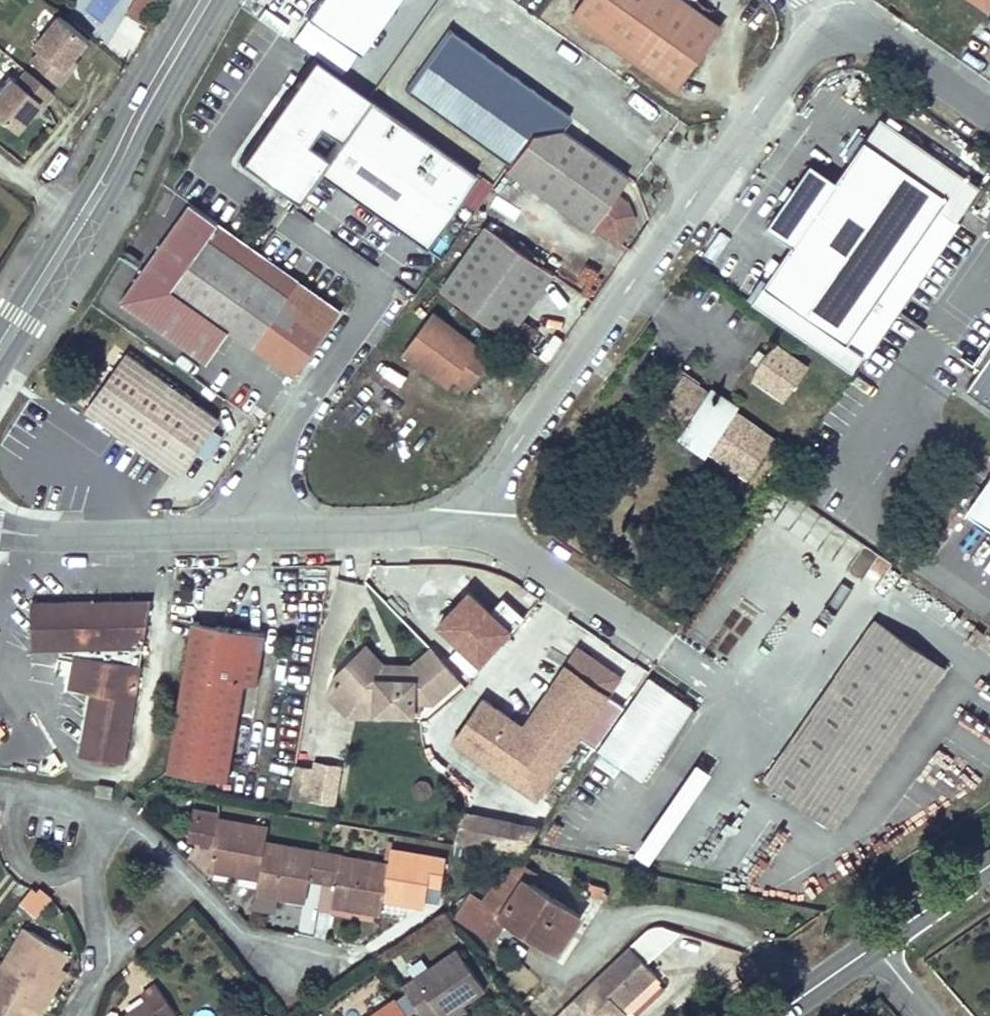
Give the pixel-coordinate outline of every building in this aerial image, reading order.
[(127,13),(146,27),(166,0),(136,0),(127,13)] [(402,0),(318,0),(305,19),(362,58),(402,0)] [(573,13),(677,88),(721,26),(706,16),(693,6),(684,0),(582,0),(573,13)] [(711,9),(699,0),(697,0),(693,6),(706,16),(711,9)] [(989,15),(989,0),(964,0),(989,15)] [(37,46),(42,50),(33,61),(63,86),(81,65),(72,58),(88,38),(62,17),(46,36),(37,46)] [(448,32),(406,90),(509,162),(528,133),(560,127),(566,118),(448,32)] [(361,91),(302,51),(234,154),(289,195),(312,162),(361,91)] [(0,90),(0,118),(17,133),(49,96),(18,69),(0,90)] [(469,164),(361,91),(312,162),(421,234),(469,164)] [(613,193),(626,174),(560,127),(528,133),(509,162),(504,167),(588,227),(592,222),(617,240),(632,218),(629,211),(623,206),(626,202),(613,193)] [(847,342),(949,196),(866,138),(837,180),(811,162),(767,225),(792,243),(764,284),(847,342)] [(481,176),(458,200),(470,211),(493,187),(481,176)] [(520,319),(553,272),(486,225),(441,288),(523,346),(535,330),(520,319)] [(110,253),(120,239),(114,236),(105,250),(110,253)] [(295,375),(341,309),(300,280),(289,296),(207,238),(173,288),(295,375)] [(454,379),(479,345),(433,311),(403,351),(449,385),(454,379)] [(979,366),(989,350),(989,342),(975,364),(979,366)] [(785,400),(808,367),(775,343),(765,353),(757,364),(752,377),(785,400)] [(468,390),(493,356),(479,345),(454,379),(468,390)] [(757,364),(765,353),(759,347),(751,359),(757,364)] [(979,366),(962,391),(989,411),(989,350),(979,366)] [(218,418),(127,353),(86,409),(178,475),(218,418)] [(772,437),(735,411),(735,403),(709,401),(710,394),(697,385),(700,381),(680,367),(670,382),(676,387),(664,405),(653,397),(643,410),(668,428),(671,423),(695,439),(694,440),(694,442),(693,443),(693,446),(694,447),(694,448),(697,451),(699,452),(700,452),(702,453),(703,452),(704,452),(707,451),(709,449),(747,476),(753,470),(754,468),(755,467),(756,465),(757,464),(757,463),(757,462),(758,460),(758,459),(759,456),(772,437)] [(968,509),(989,525),(989,477),(968,509)] [(779,519),(803,536),(819,515),(795,498),(779,519)] [(971,547),(985,526),(965,512),(951,533),(971,547)] [(460,616),(477,601),(459,581),(443,595),(460,616)] [(472,674),(524,616),(514,607),(504,597),(452,656),(454,657),(472,674)] [(524,616),(533,606),(522,597),(514,607),(524,616)] [(123,762),(152,600),(31,602),(32,648),(63,647),(63,653),(76,655),(70,687),(92,692),(81,755),(123,762)] [(228,780),(244,682),(257,684),(266,633),(193,620),(167,769),(228,780)] [(832,824),(942,666),(878,621),(768,779),(832,824)] [(414,674),(436,654),(431,648),(411,665),(384,664),(367,646),(356,655),(378,678),(414,679),(414,674)] [(433,701),(458,679),(436,654),(414,674),(414,679),(378,678),(356,655),(336,675),(342,681),(359,699),(376,700),(376,712),(414,713),(414,701),(433,701)] [(537,797),(608,694),(567,665),(524,726),(483,698),(454,739),(537,797)] [(595,750),(641,781),(693,706),(647,675),(595,750)] [(376,712),(376,700),(359,699),(342,681),(332,691),(351,711),(376,712)] [(654,787),(640,812),(651,818),(632,853),(652,864),(706,767),(691,759),(671,796),(654,787)] [(334,802),(340,766),(315,762),(310,798),(334,802)] [(111,797),(113,786),(99,784),(97,794),(111,797)] [(216,818),(216,812),(196,808),(195,814),(216,818)] [(441,885),(446,858),(392,848),(389,863),(266,842),(268,827),(216,818),(195,814),(191,837),(201,839),(200,844),(214,845),(210,868),(259,877),(257,891),(305,900),(309,878),(336,882),(332,905),(380,913),(383,898),(424,906),(428,883),(441,885)] [(468,839),(534,843),(536,820),(470,815),(468,839)] [(524,879),(530,869),(518,861),(512,870),(524,879)] [(580,915),(524,879),(512,870),(504,882),(498,879),(483,902),(502,914),(501,915),(507,919),(525,930),(527,928),(558,948),(569,932),(580,915)] [(605,886),(590,883),(588,893),(603,896),(608,895),(605,886)] [(37,915),(51,899),(39,889),(36,892),(32,887),(20,901),(37,915)] [(507,919),(501,915),(502,914),(483,902),(471,893),(456,916),(493,940),(507,919)] [(632,942),(650,960),(673,937),(656,919),(632,942)] [(68,952),(25,926),(0,968),(0,1015),(31,1015),(34,1010),(47,988),(58,970),(60,966),(68,952)] [(563,965),(579,939),(569,932),(558,948),(527,928),(525,930),(520,938),(563,965)] [(656,974),(630,945),(564,1008),(569,1014),(572,1015),(622,1015),(626,1012),(621,1006),(656,974)] [(462,1004),(484,988),(453,946),(399,986),(422,1015),(441,1015),(445,1013),(447,1015),(471,1015),(462,1004)] [(53,991),(66,969),(60,966),(58,970),(47,988),(53,991)] [(177,1014),(156,984),(142,993),(147,1001),(124,1015),(175,1015),(177,1014)] [(40,1013),(53,991),(47,988),(34,1010),(40,1013)] [(394,1000),(370,1015),(405,1015),(394,1000)] [(569,1014),(564,1008),(556,1015),(567,1015),(569,1014)]
